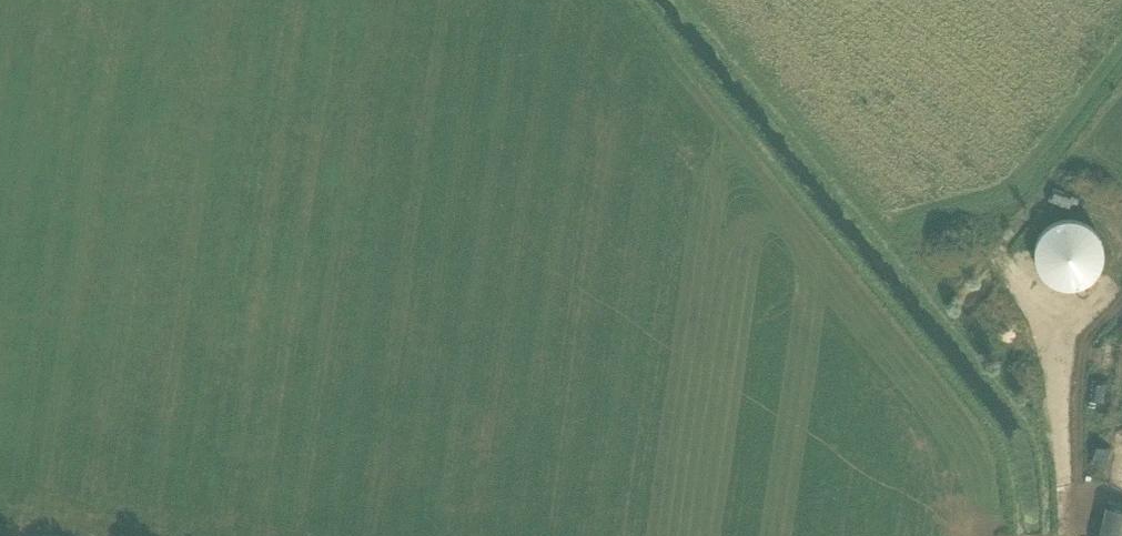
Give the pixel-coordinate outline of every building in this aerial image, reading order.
[(1114,239),(1114,236),(1114,233),(1113,229),(1112,226),(1111,223),(1110,220),(1108,217),(1106,214),(1104,212),(1101,209),(1099,207),(1096,206),(1093,204),(1089,203),(1086,202),(1083,202),(1079,201),(1076,202),(1073,202),(1069,203),(1066,204),(1063,206),(1060,207),(1057,209),(1055,212),(1053,214),(1051,217),(1049,220),(1047,223),(1046,226),(1045,229),(1045,233),(1045,236),(1045,239),(1045,243),(1046,246),(1047,249),(1049,252),(1051,255),(1053,258),(1055,261),(1057,263),(1060,265),(1063,267),(1066,268),(1069,269),(1073,270),(1076,271),(1079,271),(1083,271),(1086,270),(1089,269),(1093,268),(1096,267),(1099,265),(1101,263),(1104,261),(1106,258),(1108,255),(1110,252),(1111,249),(1112,246),(1113,243),(1114,239)]
